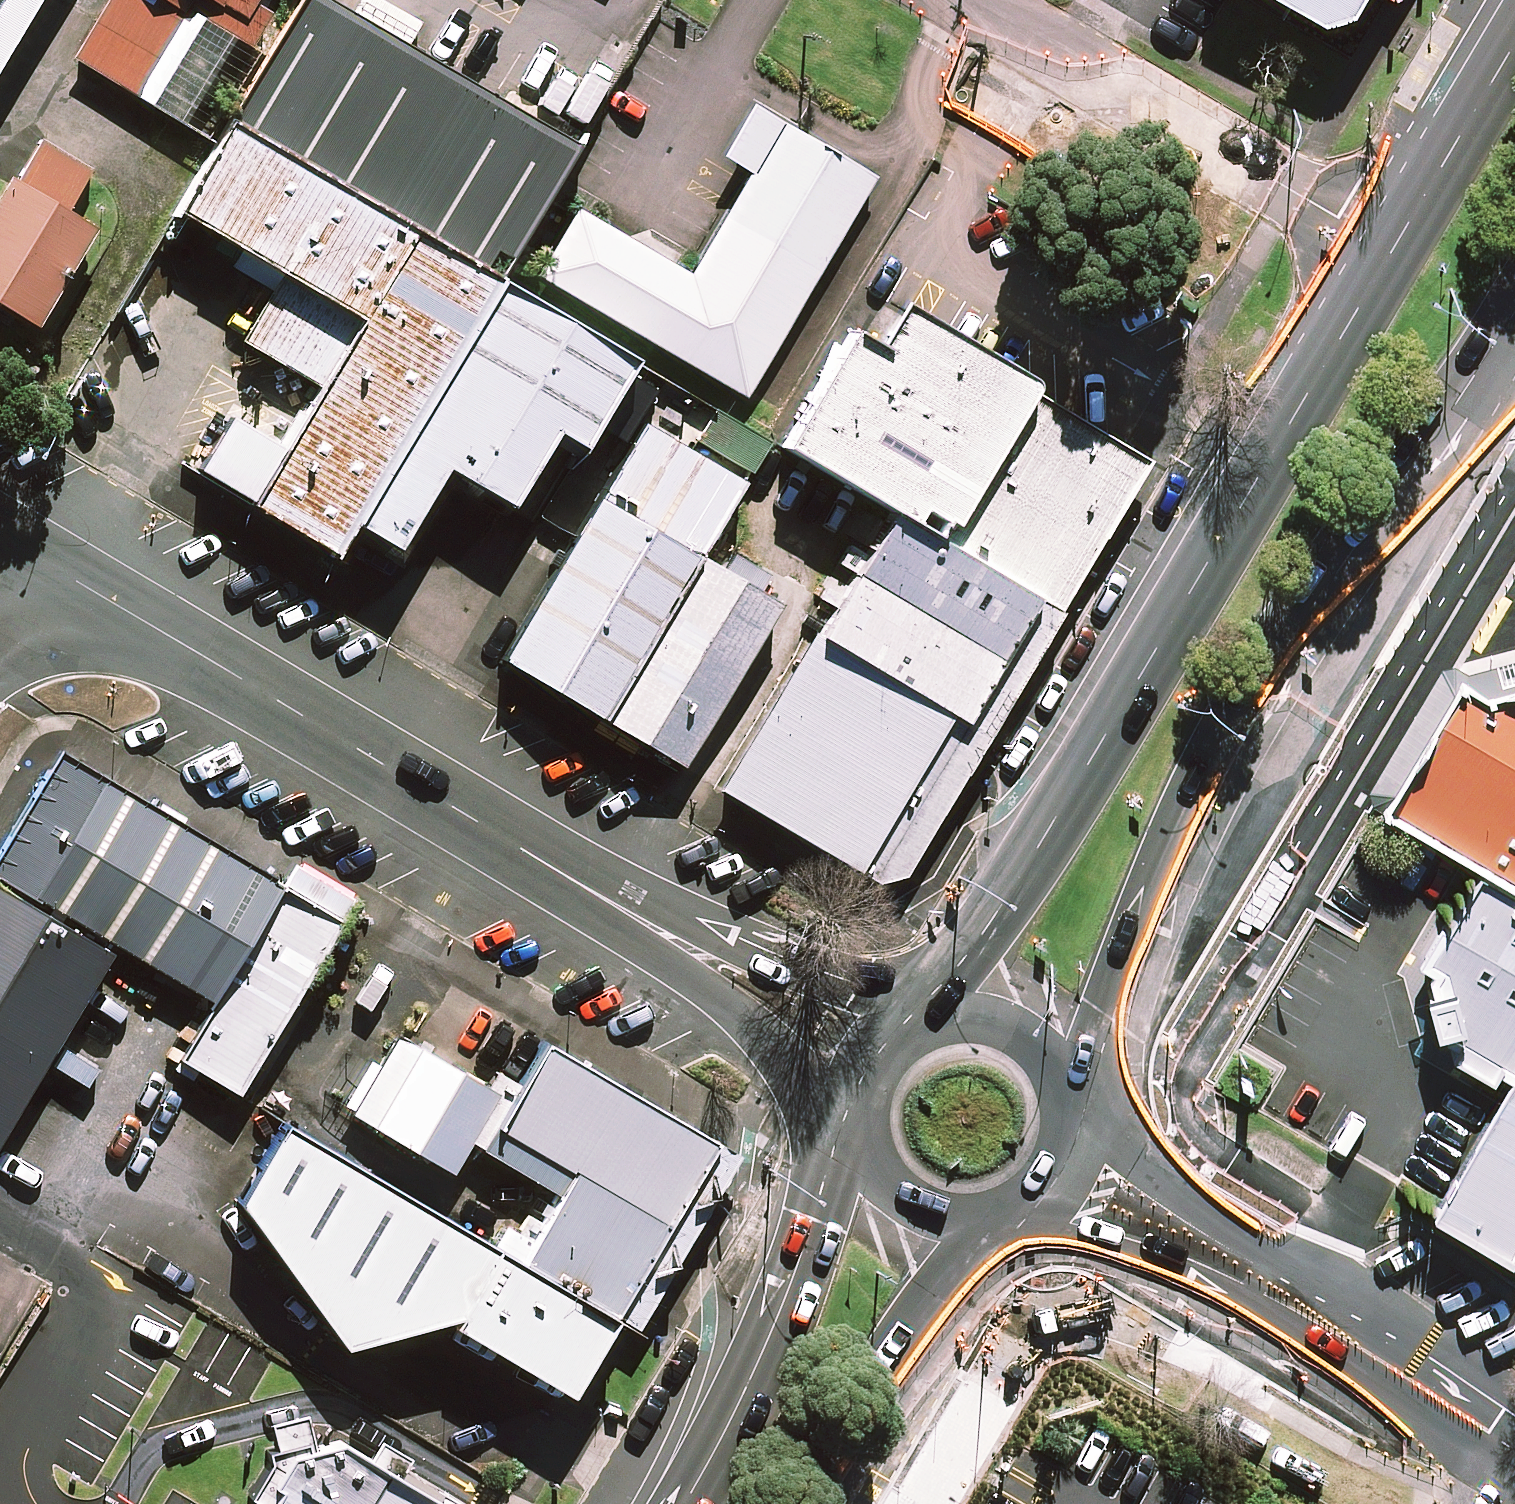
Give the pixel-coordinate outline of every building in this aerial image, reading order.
[(64,40),(131,77),(174,0),(87,0),(64,40)] [(231,20),(242,0),(194,0),(231,20)] [(334,0),(285,0),(221,113),(482,260),(483,259),(559,126),(334,0)] [(1336,20),(1348,0),(1303,0),(1336,20)] [(586,184),(546,254),(755,371),(880,150),(780,95),(696,245),(586,184)] [(482,260),(221,113),(173,198),(280,258),(243,324),(313,362),(242,487),(327,534),(482,260)] [(7,169),(0,181),(0,297),(28,313),(85,212),(7,169)] [(615,333),(483,259),(482,260),(341,511),(390,539),(438,454),(520,501),(615,333)] [(889,509),(1034,595),(1122,448),(867,297),(779,444),(889,509)] [(750,462),(661,412),(519,663),(608,713),(702,547),(750,462)] [(1034,595),(889,509),(724,787),(870,872),(1034,595)] [(702,547),(608,713),(695,762),(789,596),(702,547)] [(1375,806),(1476,864),(1514,887),(1514,678),(1481,687),(1454,671),(1375,806)] [(281,858),(55,731),(0,829),(0,855),(116,920),(215,976),(281,858)] [(0,855),(0,1126),(116,920),(0,855)] [(356,900),(281,858),(215,976),(181,1036),(256,1078),(356,900)] [(1476,864),(1420,957),(1432,964),(1425,975),(1442,1034),(1455,1042),(1450,1049),(1488,1072),(1494,1062),(1512,1073),(1432,1208),(1504,1250),(1514,1231),(1514,887),(1476,864)] [(500,1071),(389,1009),(342,1092),(453,1154),(500,1071)] [(720,1136),(532,1030),(487,1110),(561,1152),(675,1216),(720,1136)] [(578,1388),(628,1299),(514,1235),(276,1102),(226,1191),(325,1338),(437,1306),(578,1388)] [(628,1299),(675,1216),(561,1152),(514,1235),(628,1299)] [(340,1437),(314,1444),(306,1412),(269,1422),(272,1435),(274,1444),(265,1447),(267,1459),(246,1493),(264,1503),(449,1503),(340,1437)]
